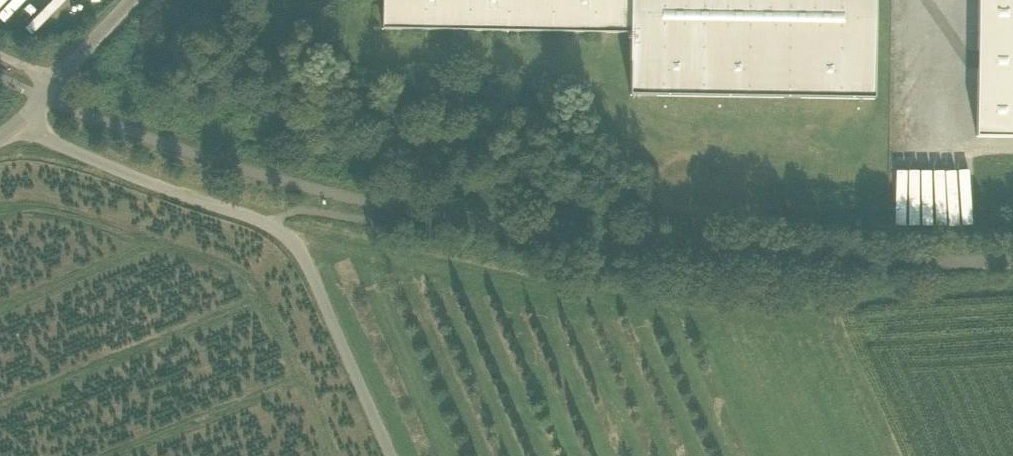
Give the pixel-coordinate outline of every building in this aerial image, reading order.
[(382,30),(629,34),(630,0),(382,0),(382,30)] [(630,96),(874,99),(875,0),(630,0),(629,34),(630,96)] [(976,138),(1012,138),(1012,0),(978,0),(976,138)]
